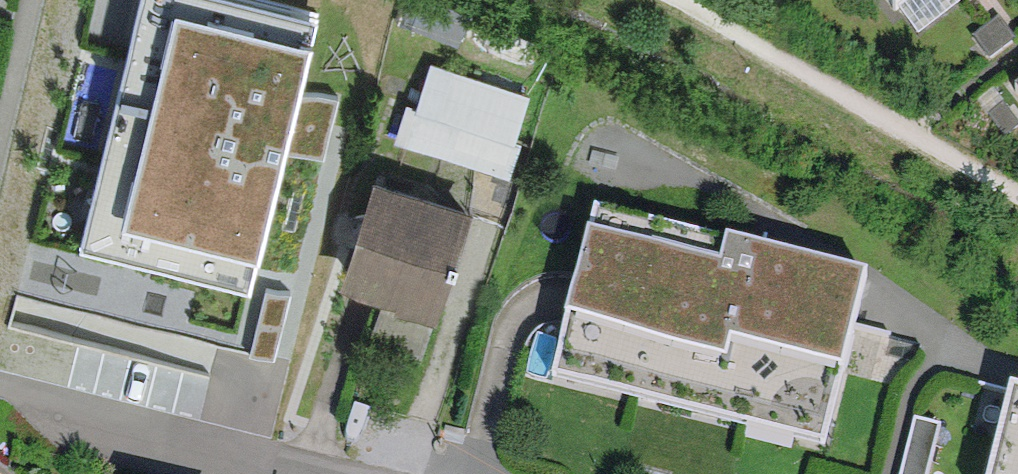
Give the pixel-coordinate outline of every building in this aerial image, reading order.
[(69,231),(141,246),(254,269),(325,0),(125,0),(69,231)] [(897,26),(931,0),(877,0),(897,26)] [(534,101),(438,66),(409,146),(516,185),(529,148),(518,145),(534,101)] [(329,155),(347,90),(308,79),(290,144),(329,155)] [(1009,89),(1017,100),(1017,82),(1009,89)] [(482,212),(384,183),(351,291),(450,320),(482,212)] [(864,275),(579,208),(545,353),(537,386),(822,454),(846,353),(864,275)] [(877,375),(890,333),(867,326),(832,436),(878,450),(899,382),(877,375)] [(1012,393),(989,473),(1017,473),(1017,394),(1012,393)] [(915,424),(903,473),(926,473),(937,429),(915,424)] [(966,430),(938,430),(938,473),(966,473),(966,430)]
